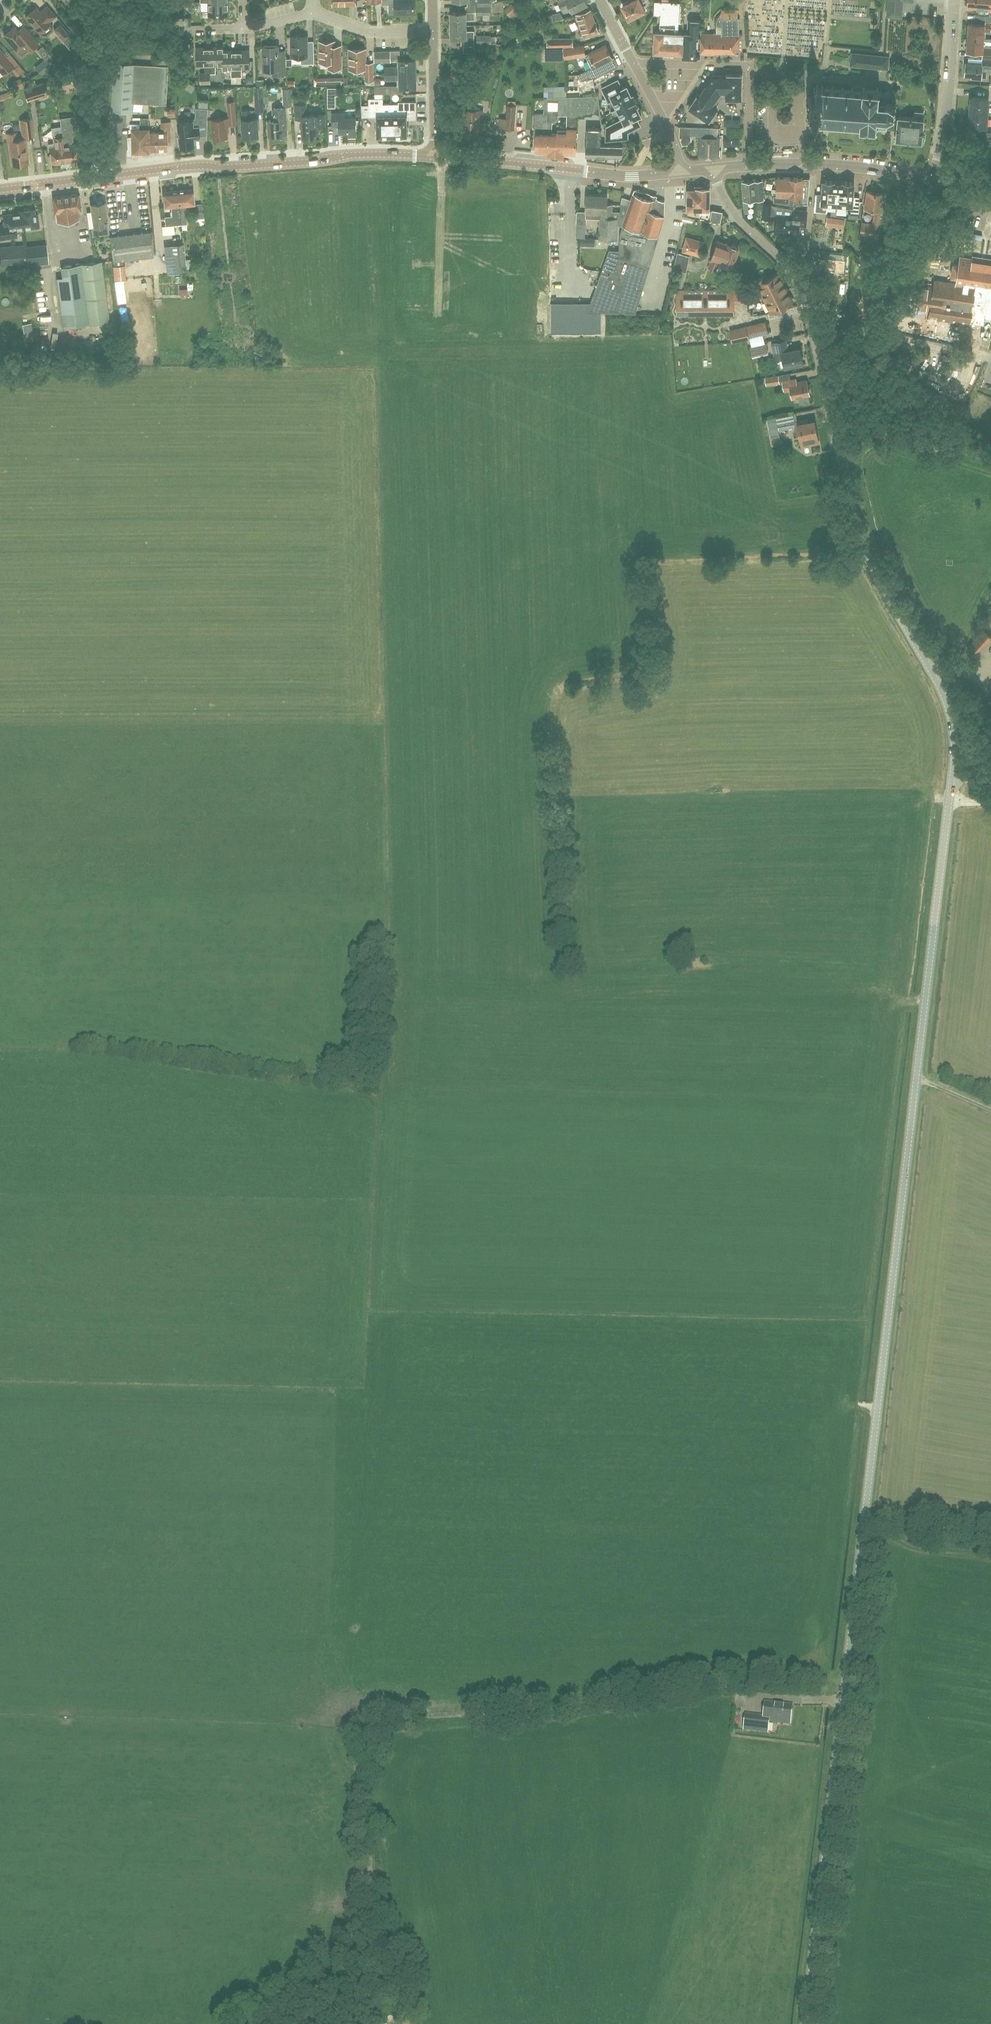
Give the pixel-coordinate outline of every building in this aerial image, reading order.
[(415,11),(415,0),(383,0),(383,3),(395,2),(396,11),(415,11)] [(587,4),(586,0),(566,0),(559,3),(562,9),(569,6),(572,11),(587,4)] [(655,7),(655,2),(655,0),(647,0),(646,0),(632,0),(632,2),(623,6),(626,12),(624,13),(627,18),(628,17),(629,18),(645,10),(651,7),(655,7)] [(887,15),(902,17),(903,1),(913,2),(913,0),(888,0),(887,15)] [(977,14),(986,15),(990,15),(990,0),(967,0),(965,1),(965,3),(967,5),(967,7),(978,8),(977,14)] [(210,15),(229,14),(228,1),(209,1),(209,10),(203,10),(203,16),(210,16),(210,15)] [(175,16),(184,16),(184,2),(175,2),(175,16)] [(655,2),(655,7),(655,14),(661,14),(661,31),(656,31),(655,52),(664,52),(664,55),(669,56),(674,56),(674,53),(683,54),(684,33),(683,33),(679,33),(680,3),(655,2)] [(520,13),(517,5),(508,9),(512,17),(520,13)] [(40,12),(36,7),(26,16),(42,35),(46,35),(52,30),(52,26),(48,22),(55,16),(47,6),(40,12)] [(491,6),(478,6),(476,6),(476,15),(491,14),(491,6)] [(584,38),(599,33),(596,22),(595,21),(591,10),(577,15),(584,38)] [(451,25),(467,25),(466,19),(474,19),(474,13),(466,13),(466,12),(451,13),(451,25)] [(525,22),(533,33),(544,25),(536,14),(525,22)] [(701,50),(701,54),(716,54),(716,51),(742,52),(742,42),(742,34),(740,34),(740,18),(721,18),(719,16),(717,21),(717,25),(716,33),(714,33),(714,34),(701,33),(701,43),(701,50)] [(688,20),(688,23),(688,33),(683,33),(684,33),(683,54),(683,57),(694,58),(701,58),(701,54),(701,50),(698,50),(699,36),(700,36),(701,20),(688,20)] [(984,38),(985,30),(990,31),(990,25),(985,24),(985,23),(969,22),(968,36),(984,38)] [(76,43),(68,34),(60,25),(54,30),(70,48),(76,43)] [(475,46),(475,37),(475,30),(467,31),(467,25),(451,25),(451,38),(461,38),(461,46),(475,46)] [(38,44),(30,35),(23,26),(17,30),(14,26),(11,28),(9,28),(6,30),(6,32),(4,34),(16,49),(15,50),(21,58),(28,51),(29,52),(38,44)] [(491,41),(493,41),(493,36),(491,36),(491,35),(477,35),(477,43),(491,43),(491,41)] [(307,50),(307,41),(307,36),(292,36),(292,56),(301,56),(301,63),(315,63),(314,50),(307,50)] [(983,45),(984,38),(968,36),(967,52),(983,53),(983,52),(990,53),(990,46),(983,45)] [(547,38),(547,47),(573,46),(573,38),(547,38)] [(341,68),(341,55),(341,46),(334,46),(334,41),(320,41),(320,62),(329,62),(329,68),(341,68)] [(273,74),(285,74),(285,61),(278,61),(278,45),(264,45),(264,70),(273,69),(273,74)] [(584,45),(563,48),(565,59),(586,55),(584,45)] [(593,79),(604,74),(618,67),(615,61),(613,61),(605,45),(586,55),(592,68),(579,75),(581,80),(593,78),(593,79)] [(210,47),(210,73),(216,73),(215,64),(223,64),(224,64),(224,50),(223,46),(210,47)] [(210,82),(210,73),(210,47),(197,47),(197,65),(205,65),(205,73),(201,73),(201,83),(210,82)] [(563,48),(545,48),(545,59),(563,59),(563,48)] [(366,81),(373,80),(373,63),(366,63),(365,49),(350,50),(350,69),(366,69),(366,81)] [(0,68),(5,73),(14,66),(0,50),(0,68)] [(237,77),(236,50),(224,50),(224,64),(223,64),(223,68),(231,68),(231,77),(237,77)] [(236,50),(237,77),(242,77),(242,68),(250,68),(249,50),(236,50)] [(407,73),(417,73),(416,59),(401,59),(400,50),(374,51),(374,62),(390,62),(390,60),(399,60),(399,67),(385,67),(385,74),(405,73),(407,73)] [(65,63),(71,59),(66,53),(60,57),(65,63)] [(885,55),(852,53),(851,66),(889,69),(890,56),(885,55)] [(50,54),(39,64),(35,67),(42,75),(45,72),(57,62),(50,54)] [(966,62),(965,74),(972,75),(972,77),(982,77),(982,72),(987,73),(987,71),(990,72),(990,59),(983,58),(983,63),(966,62)] [(913,67),(896,61),(893,72),(910,77),(913,67)] [(167,104),(169,66),(114,62),(112,111),(133,112),(134,102),(167,104)] [(465,77),(479,75),(478,66),(463,68),(465,77)] [(90,72),(74,70),(73,80),(89,83),(90,72)] [(399,87),(417,87),(417,73),(407,73),(405,73),(385,74),(385,80),(399,80),(399,87)] [(717,108),(713,105),(718,97),(726,97),(726,99),(742,99),(742,75),(727,75),(727,76),(713,75),(699,95),(698,95),(689,107),(709,121),(710,118),(712,118),(714,117),(716,115),(716,113),(716,111),(717,108)] [(638,104),(637,102),(634,97),(634,95),(633,94),(632,95),(631,96),(627,87),(627,86),(626,86),(626,87),(622,88),(618,80),(602,88),(606,97),(608,102),(613,100),(623,119),(612,125),(609,126),(606,128),(605,141),(613,140),(628,139),(628,132),(640,126),(636,118),(640,116),(641,115),(641,114),(641,115),(636,106),(637,105),(638,105),(638,104)] [(28,100),(47,94),(43,82),(24,89),(28,100)] [(889,93),(890,91),(879,90),(879,88),(877,87),(877,90),(865,89),(865,87),(862,86),(862,89),(854,88),(854,86),(852,86),(852,88),(843,87),(843,85),(842,85),(842,87),(834,86),(834,84),(832,84),(832,86),(823,85),(823,83),(822,83),(822,85),(818,85),(819,83),(817,83),(817,85),(814,85),(814,86),(817,86),(816,93),(813,93),(813,92),(810,92),(810,93),(808,98),(807,110),(806,110),(810,114),(811,114),(811,113),(814,113),(813,121),(811,120),(811,122),(813,122),(813,126),(815,126),(815,123),(820,123),(819,126),(821,126),(822,123),(829,124),(829,127),(831,127),(831,124),(840,125),(839,128),(841,128),(842,125),(849,125),(849,128),(850,128),(851,125),(859,126),(858,129),(862,129),(862,127),(874,128),(873,130),(876,130),(876,128),(879,129),(879,128),(884,128),(884,129),(887,129),(887,128),(897,129),(898,116),(896,116),(894,114),(895,107),(898,106),(896,104),(893,106),(889,102),(889,99),(888,99),(889,94),(889,93)] [(375,94),(391,93),(391,85),(375,86),(375,94)] [(283,102),(292,102),(292,88),(282,88),(283,102)] [(558,97),(558,115),(567,115),(567,122),(576,123),(576,116),(584,117),(584,114),(590,115),(592,112),(600,112),(598,95),(582,96),(566,96),(558,97)] [(255,111),(264,111),(263,96),(255,96),(255,111)] [(553,136),(553,133),(552,133),(552,122),(554,122),(555,97),(550,97),(545,97),(545,101),(544,114),(535,113),(535,134),(536,134),(545,134),(545,136),(553,136)] [(971,111),(987,113),(989,99),(972,97),(972,104),(971,104),(970,110),(971,110),(971,111)] [(385,136),(392,136),(399,135),(407,135),(407,119),(416,119),(416,101),(398,102),(398,104),(383,104),(383,98),(369,98),(369,116),(377,116),(378,136),(385,135),(385,136)] [(482,122),(483,110),(472,109),(473,100),(463,100),(463,108),(460,108),(458,134),(480,136),(481,129),(482,129),(483,122),(482,122)] [(228,116),(235,115),(234,101),(227,102),(228,116)] [(169,105),(170,117),(178,117),(177,104),(169,105)] [(303,133),(318,132),(317,124),(325,124),(324,115),(317,115),(302,116),(302,109),(306,108),(305,104),(294,104),(295,119),(302,119),(303,133)] [(508,105),(506,125),(506,128),(513,129),(515,105),(508,105)] [(270,135),(283,134),(283,126),(286,126),(286,107),(274,108),(274,120),(269,120),(270,135)] [(196,108),(195,118),(192,119),(192,120),(179,122),(180,130),(179,130),(179,136),(177,136),(178,145),(180,145),(181,147),(195,146),(194,138),(200,137),(199,127),(197,127),(197,125),(207,124),(208,109),(196,108)] [(258,135),(257,125),(257,119),(252,119),(252,115),(251,115),(251,111),(243,111),(244,120),(243,120),(244,136),(258,135)] [(898,116),(897,129),(896,139),(922,141),(923,133),(924,133),(924,127),(923,126),(924,118),(924,112),(916,111),(915,117),(898,116)] [(971,111),(970,125),(971,127),(976,127),(977,126),(986,127),(987,113),(971,111)] [(357,136),(357,125),(356,118),(339,119),(338,114),(332,114),(332,126),(339,126),(339,133),(348,132),(348,136),(357,136)] [(19,119),(20,125),(22,138),(34,136),(32,117),(19,119)] [(59,127),(65,162),(79,160),(79,158),(80,158),(79,153),(78,153),(78,150),(79,150),(78,145),(77,145),(77,144),(71,144),(71,141),(72,141),(70,127),(74,127),(73,117),(60,118),(61,127),(59,127)] [(148,118),(141,118),(142,129),(132,129),(132,137),(128,137),(128,156),(142,156),(142,151),(150,151),(150,150),(149,132),(149,129),(148,129),(148,118)] [(230,118),(228,118),(211,120),(213,139),(228,137),(227,126),(230,125),(230,118)] [(149,132),(150,150),(168,149),(167,136),(170,136),(170,122),(162,122),(162,132),(149,132)] [(59,127),(52,128),(55,147),(50,147),(52,163),(65,162),(59,127)] [(705,135),(705,138),(699,138),(699,156),(718,157),(719,138),(717,138),(718,128),(703,127),(702,135),(705,135)] [(557,133),(553,133),(553,136),(545,136),(545,134),(536,134),(536,152),(548,152),(564,152),(576,153),(577,129),(576,129),(566,128),(566,131),(557,131),(557,133)] [(616,156),(623,145),(601,144),(601,128),(587,128),(586,144),(588,144),(587,154),(594,154),(594,156),(597,156),(605,157),(605,156),(617,157),(617,156),(616,156)] [(25,139),(17,140),(16,132),(8,133),(9,142),(10,142),(13,165),(28,163),(25,139)] [(692,141),(692,137),(680,137),(683,145),(684,145),(683,145),(687,145),(692,141)] [(501,150),(502,140),(485,138),(484,149),(501,150)] [(795,205),(795,177),(778,177),(777,194),(775,194),(774,201),(795,205)] [(809,204),(810,178),(795,177),(795,205),(796,205),(796,203),(809,204)] [(743,182),(744,200),(764,199),(763,180),(743,182)] [(822,199),(815,198),(814,211),(827,212),(828,204),(836,204),(836,210),(838,183),(834,183),(834,181),(823,180),(822,199)] [(853,201),(853,197),(854,183),(843,182),(843,184),(838,183),(836,210),(837,210),(837,204),(852,205),(851,214),(858,214),(859,201),(853,201)] [(688,188),(688,203),(688,215),(710,220),(712,210),(709,209),(709,188),(688,188)] [(180,205),(181,218),(182,223),(186,223),(185,210),(183,210),(183,205),(194,204),(193,189),(178,190),(179,205),(180,205)] [(631,199),(630,202),(627,212),(628,213),(628,215),(619,215),(619,218),(618,223),(622,224),(619,234),(619,250),(609,250),(587,312),(635,314),(665,217),(664,216),(664,205),(653,201),(653,200),(652,200),(654,195),(646,192),(634,189),(631,199)] [(179,205),(178,190),(163,192),(164,207),(171,207),(172,216),(165,217),(166,225),(182,223),(181,218),(180,205),(179,205)] [(860,234),(879,237),(884,202),(883,202),(884,194),(867,192),(865,209),(875,210),(873,224),(862,222),(860,234)] [(81,209),(79,194),(53,197),(55,213),(56,213),(58,223),(79,220),(77,210),(81,209)] [(607,212),(607,204),(608,196),(587,195),(586,211),(587,212),(587,218),(593,218),(593,212),(601,212),(607,212)] [(103,223),(108,222),(105,202),(103,202),(102,201),(97,202),(97,203),(91,204),(93,213),(91,214),(92,220),(94,220),(95,227),(104,225),(103,223)] [(618,223),(619,218),(613,218),(613,204),(607,204),(607,212),(601,212),(600,217),(599,239),(617,240),(618,223)] [(764,204),(763,218),(771,219),(772,205),(764,204)] [(34,208),(21,210),(24,229),(39,226),(37,214),(34,214),(34,208)] [(21,210),(17,211),(18,214),(8,215),(3,216),(4,225),(0,225),(0,239),(17,237),(17,233),(24,232),(24,229),(21,210)] [(720,222),(722,212),(713,210),(711,220),(720,222)] [(806,226),(807,211),(794,210),(793,217),(777,215),(776,233),(798,235),(799,225),(806,226)] [(827,225),(843,227),(844,220),(828,218),(827,225)] [(184,238),(184,230),(181,230),(180,225),(167,226),(168,238),(184,238)] [(151,232),(111,236),(114,262),(154,258),(151,232)] [(684,251),(694,253),(702,255),(705,243),(698,240),(687,237),(684,251)] [(732,267),(739,248),(738,248),(736,245),(734,244),(732,245),(730,245),(730,246),(719,241),(712,260),(710,268),(717,270),(720,263),(732,267)] [(46,243),(26,246),(28,264),(49,262),(46,243)] [(186,272),(185,266),(183,243),(171,244),(173,267),(173,273),(186,272)] [(28,264),(25,246),(1,248),(2,264),(0,264),(0,268),(27,265),(28,264)] [(674,270),(679,271),(676,287),(682,288),(685,273),(686,273),(689,256),(678,253),(674,270)] [(913,303),(912,306),(930,309),(929,316),(970,322),(984,324),(984,323),(985,318),(990,319),(990,262),(961,257),(960,264),(952,263),(950,277),(957,278),(957,283),(935,279),(934,286),(916,283),(915,292),(908,291),(907,302),(913,303)] [(823,260),(822,269),(825,269),(824,272),(844,274),(845,262),(823,260)] [(63,278),(57,279),(64,328),(110,322),(102,263),(62,268),(63,278)] [(141,264),(142,277),(154,276),(153,264),(141,264)] [(117,280),(127,279),(125,266),(115,267),(117,280)] [(756,280),(764,296),(785,286),(779,274),(767,280),(765,276),(756,280)] [(785,286),(764,296),(772,312),(793,301),(785,286)] [(691,291),(677,291),(677,318),(691,318),(691,291)] [(691,291),(691,318),(704,318),(704,291),(691,291)] [(704,291),(704,318),(718,318),(718,291),(704,291)] [(718,291),(718,318),(734,318),(733,291),(718,291)] [(51,297),(39,298),(40,311),(52,310),(51,297)] [(749,338),(769,334),(766,321),(746,325),(749,338)] [(25,341),(33,339),(31,323),(22,324),(25,341)] [(979,333),(979,344),(989,344),(989,333),(979,333)] [(785,367),(803,363),(800,348),(785,351),(783,341),(773,343),(776,360),(783,358),(785,367)] [(780,383),(778,375),(765,377),(766,386),(780,383)] [(810,393),(811,392),(810,388),(808,386),(807,379),(797,381),(796,379),(783,381),(784,391),(791,390),(793,398),(799,397),(800,404),(810,402),(809,395),(810,395),(810,393)] [(941,407),(947,410),(950,403),(944,401),(941,407)] [(802,446),(819,443),(817,435),(818,435),(815,421),(809,422),(808,419),(797,421),(795,412),(776,417),(779,430),(793,427),(794,431),(799,430),(800,438),(801,438),(802,446)] [(976,656),(990,639),(990,637),(983,631),(967,649),(976,656)] [(790,1724),(792,1706),(765,1703),(763,1717),(746,1715),(744,1730),(768,1733),(769,1721),(790,1724)]
